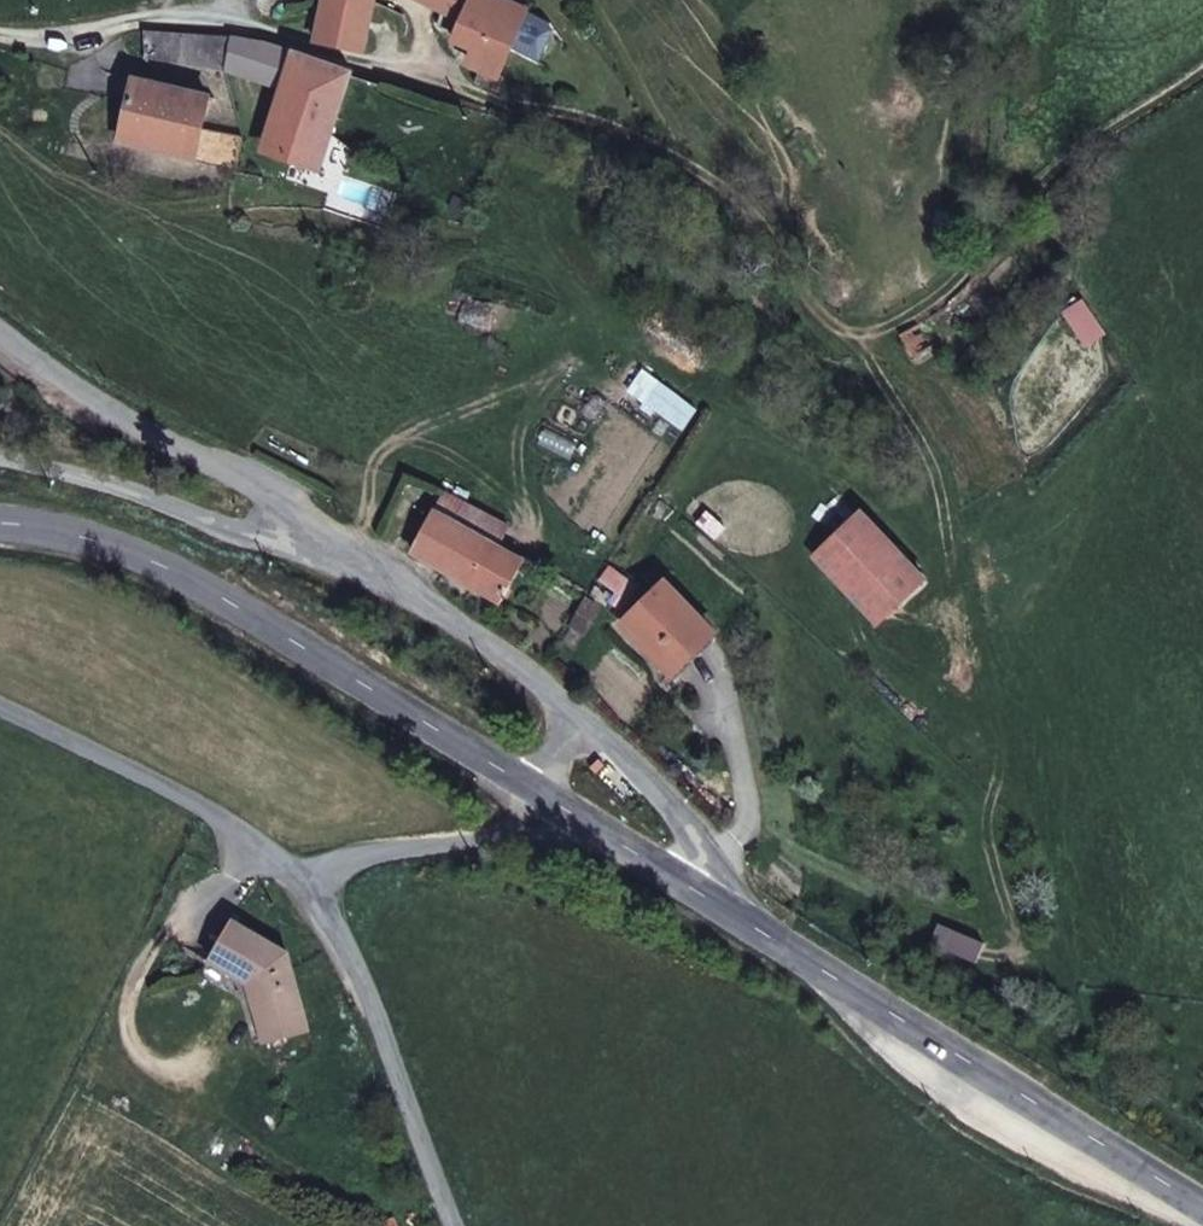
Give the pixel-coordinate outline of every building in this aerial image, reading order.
[(376,0),(323,0),(315,55),(367,62),(376,0)] [(441,24),(454,0),(394,0),(441,24)] [(441,24),(448,28),(449,51),(470,61),(465,72),(485,82),(478,95),(503,103),(533,24),(487,4),(489,0),(454,0),(441,24)] [(129,74),(216,78),(220,49),(132,47),(129,74)] [(216,78),(270,103),(294,68),(220,49),(216,78)] [(353,87),(294,68),(270,103),(249,170),(305,182),(337,126),(353,87)] [(113,160),(223,183),(229,158),(198,150),(203,118),(123,103),(113,160)] [(893,345),(909,368),(927,353),(913,332),(893,345)] [(499,525),(435,486),(425,508),(490,548),(499,525)] [(490,548),(425,508),(408,550),(495,602),(512,562),(490,548)] [(852,515),(807,560),(871,624),(916,579),(852,515)] [(651,588),(612,633),(661,679),(701,637),(651,588)] [(576,600),(565,617),(581,628),(592,612),(576,600)] [(250,994),(251,999),(262,998),(274,1050),(309,1040),(291,964),(228,928),(203,968),(250,994)] [(266,1052),(274,1050),(262,998),(251,999),(266,1052)]
